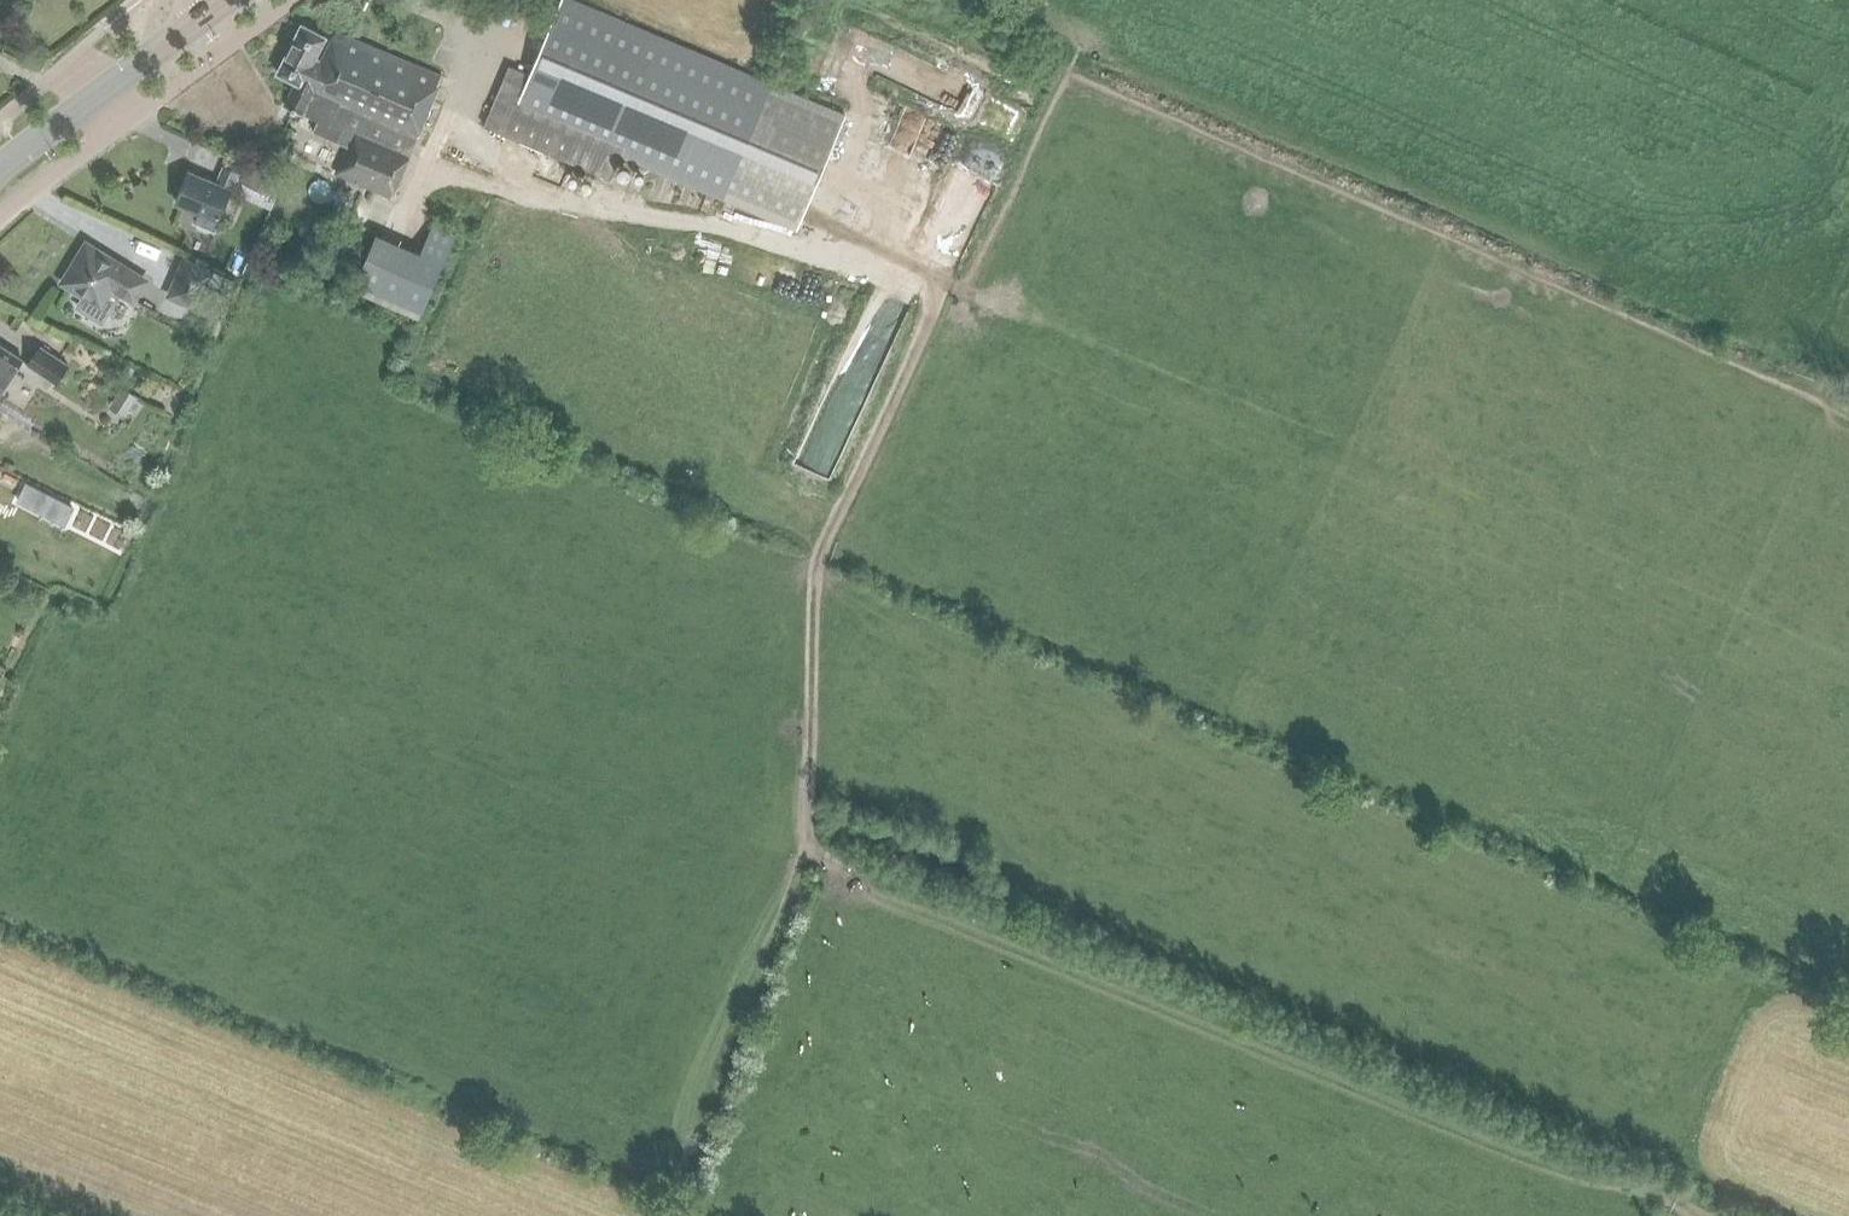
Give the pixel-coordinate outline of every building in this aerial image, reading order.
[(723,197),(797,228),(845,112),(577,0),(561,0),(530,73),(509,64),(484,124),(611,177),(621,154),(723,197)] [(326,36),(301,24),(277,72),(295,82),(284,106),(303,114),(304,112),(319,119),(313,132),(348,147),(337,175),(393,197),(442,74),(335,30),(320,62),(315,59),(326,36)] [(1018,131),(1028,100),(925,66),(915,97),(1018,131)] [(289,155),(294,142),(286,139),(280,151),(289,155)] [(230,189),(238,169),(226,163),(217,184),(188,172),(176,202),(199,212),(195,220),(197,221),(197,228),(206,231),(212,227),(214,228),(230,189)] [(275,196),(276,193),(282,178),(251,165),(243,183),(275,196)] [(436,223),(423,253),(446,263),(458,233),(436,223)] [(86,244),(63,282),(84,294),(79,303),(80,309),(98,320),(103,319),(120,291),(132,299),(144,280),(86,244)] [(196,307),(212,272),(184,260),(168,295),(196,307)] [(22,359),(0,344),(0,392),(22,359)] [(68,364),(39,346),(28,364),(56,383),(68,364)] [(125,417),(138,395),(121,385),(108,406),(125,417)] [(20,422),(10,415),(4,426),(14,432),(20,422)] [(72,506),(25,482),(17,500),(64,523),(72,506)]
